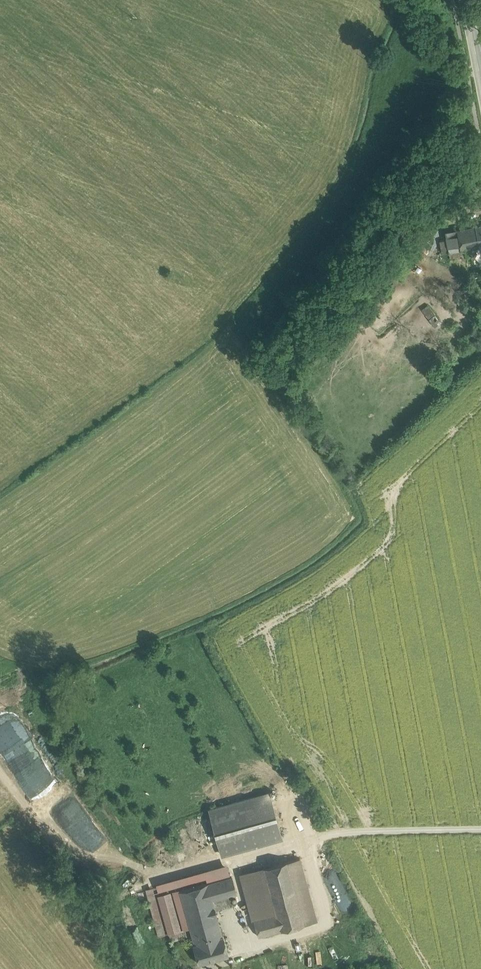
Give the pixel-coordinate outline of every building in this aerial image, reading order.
[(475,226),(445,232),(447,240),(449,252),(450,252),(465,249),(475,247),(475,226)] [(447,240),(441,242),(443,253),(449,252),(447,240)] [(475,247),(465,249),(466,255),(467,257),(477,255),(475,247)] [(465,249),(450,252),(451,258),(466,255),(465,249)] [(428,305),(422,309),(435,326),(441,322),(428,305)] [(269,793),(210,809),(222,854),(281,838),(269,793)] [(317,920),(300,858),(288,861),(305,923),(317,920)] [(288,861),(238,875),(243,892),(264,886),(267,896),(254,899),(250,906),(259,936),(305,923),(288,861)] [(224,869),(178,882),(187,917),(190,928),(218,921),(215,910),(213,900),(231,895),(236,894),(232,877),(226,878),(224,869)] [(329,888),(339,913),(352,907),(342,882),(329,888)] [(231,895),(213,900),(215,910),(233,905),(231,895)] [(187,917),(166,923),(171,940),(184,937),(183,930),(190,928),(187,917)] [(218,921),(190,928),(195,944),(193,944),(199,963),(228,955),(223,936),(218,921)]
